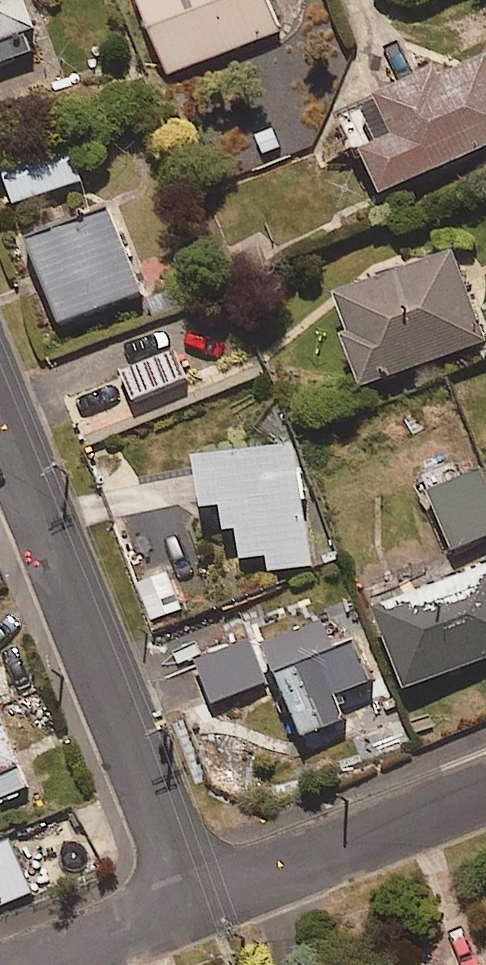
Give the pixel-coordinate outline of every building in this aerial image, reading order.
[(33,53),(25,33),(35,29),(23,0),(0,0),(0,66),(33,53)] [(278,32),(265,0),(135,0),(164,76),(278,32)] [(485,57),(438,79),(434,70),(375,97),(378,106),(363,112),(377,143),(359,152),(378,194),(485,145),(485,59),(485,57)] [(13,204),(80,181),(68,145),(0,168),(13,204)] [(57,324),(140,293),(110,214),(27,246),(57,324)] [(360,387),(485,341),(451,251),(327,297),(360,387)] [(136,401),(188,379),(176,348),(123,370),(136,401)] [(294,448),(193,458),(197,498),(242,558),(265,555),(266,571),(306,567),(300,501),(307,501),(304,473),(297,474),(294,448)] [(480,472),(429,494),(453,552),(485,538),(485,486),(480,472)] [(147,621),(180,611),(159,539),(126,549),(147,621)] [(485,659),(485,568),(430,588),(424,571),(367,592),(403,689),(485,659)] [(345,719),(335,694),(369,682),(356,645),(334,653),(322,623),(262,644),(274,675),(278,674),(301,735),(345,719)] [(213,703),(265,682),(249,642),(197,663),(213,703)] [(28,789),(0,721),(0,801),(28,789)] [(30,894),(9,842),(0,846),(0,906),(30,894)]
